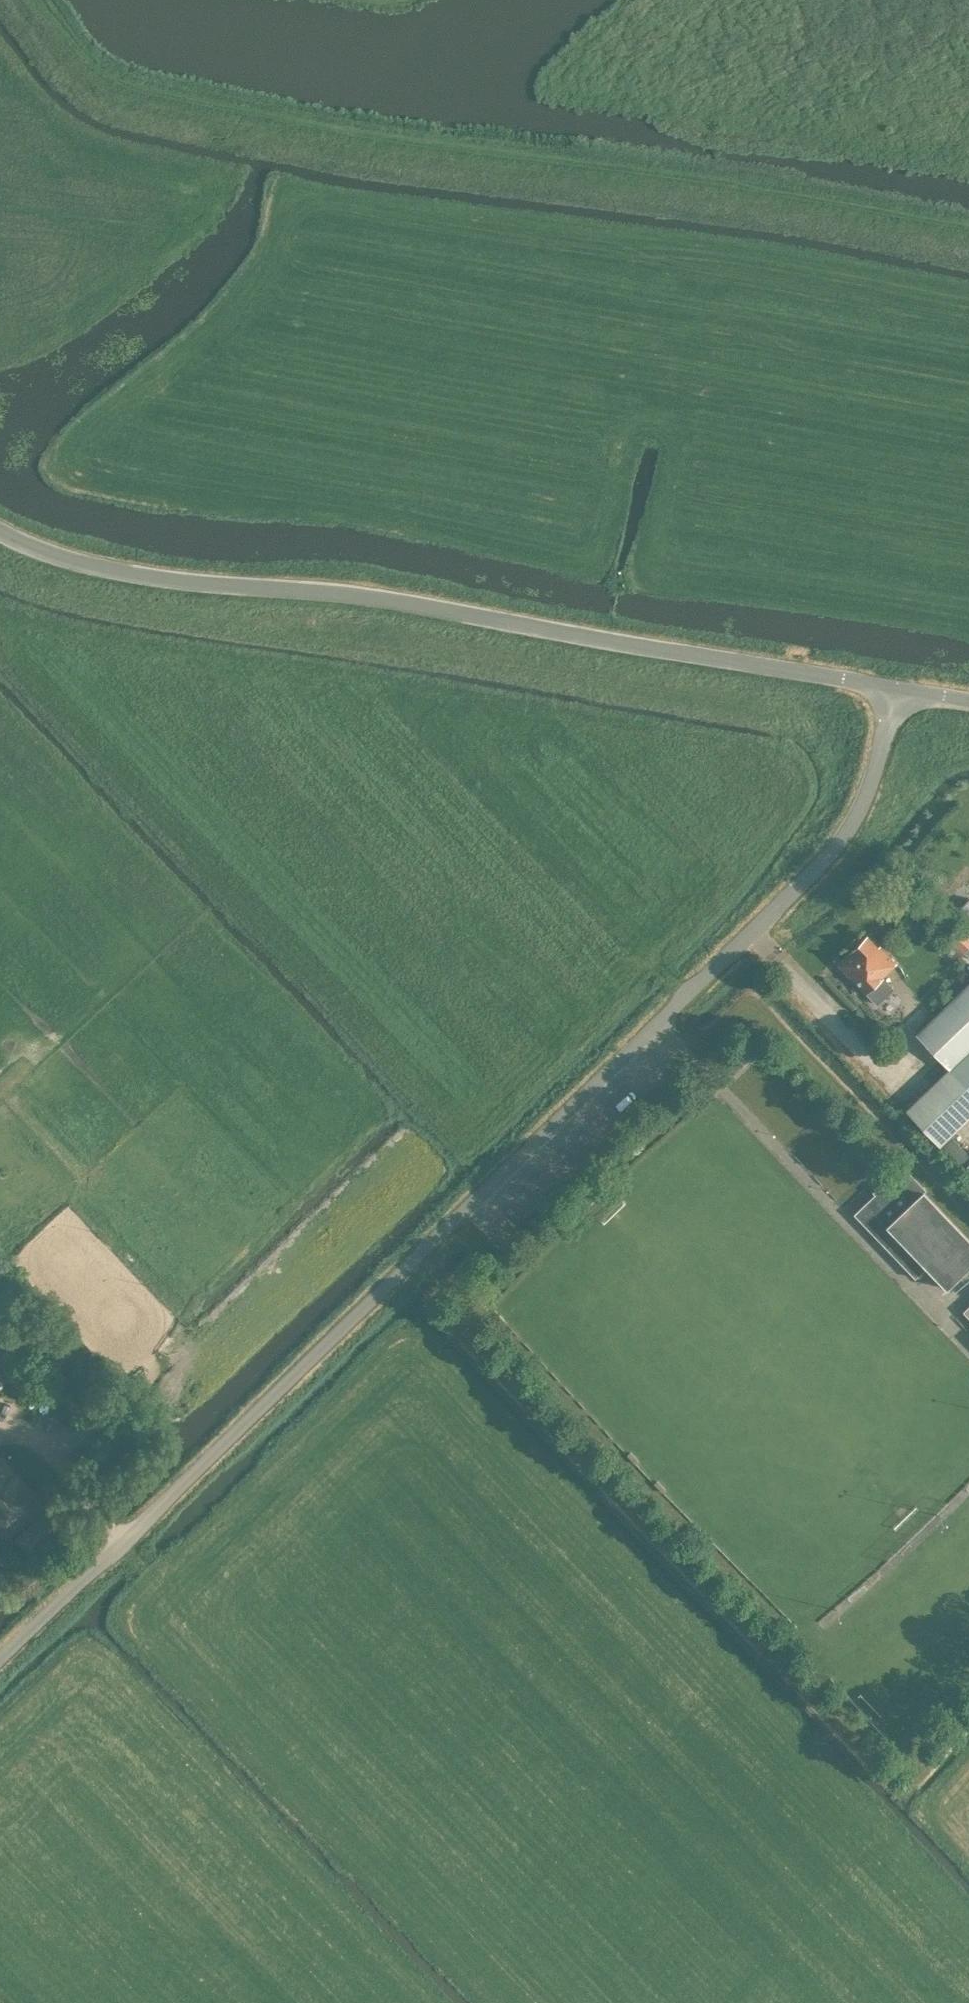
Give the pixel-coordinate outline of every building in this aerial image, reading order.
[(959,908),(968,917),(968,898),(959,908)] [(963,950),(968,944),(968,936),(960,928),(951,938),(963,950)] [(838,963),(865,992),(876,1004),(893,988),(881,975),(895,962),(879,944),(877,946),(866,934),(849,950),(850,952),(838,963)] [(968,1089),(968,981),(915,1032),(948,1067),(968,1089)] [(939,1144),(968,1115),(968,1089),(948,1067),(905,1108),(939,1144)] [(914,1276),(925,1265),(946,1287),(968,1265),(968,1238),(923,1190),(925,1188),(903,1165),(881,1186),(879,1183),(872,1190),(874,1192),(853,1212),(914,1276)]
